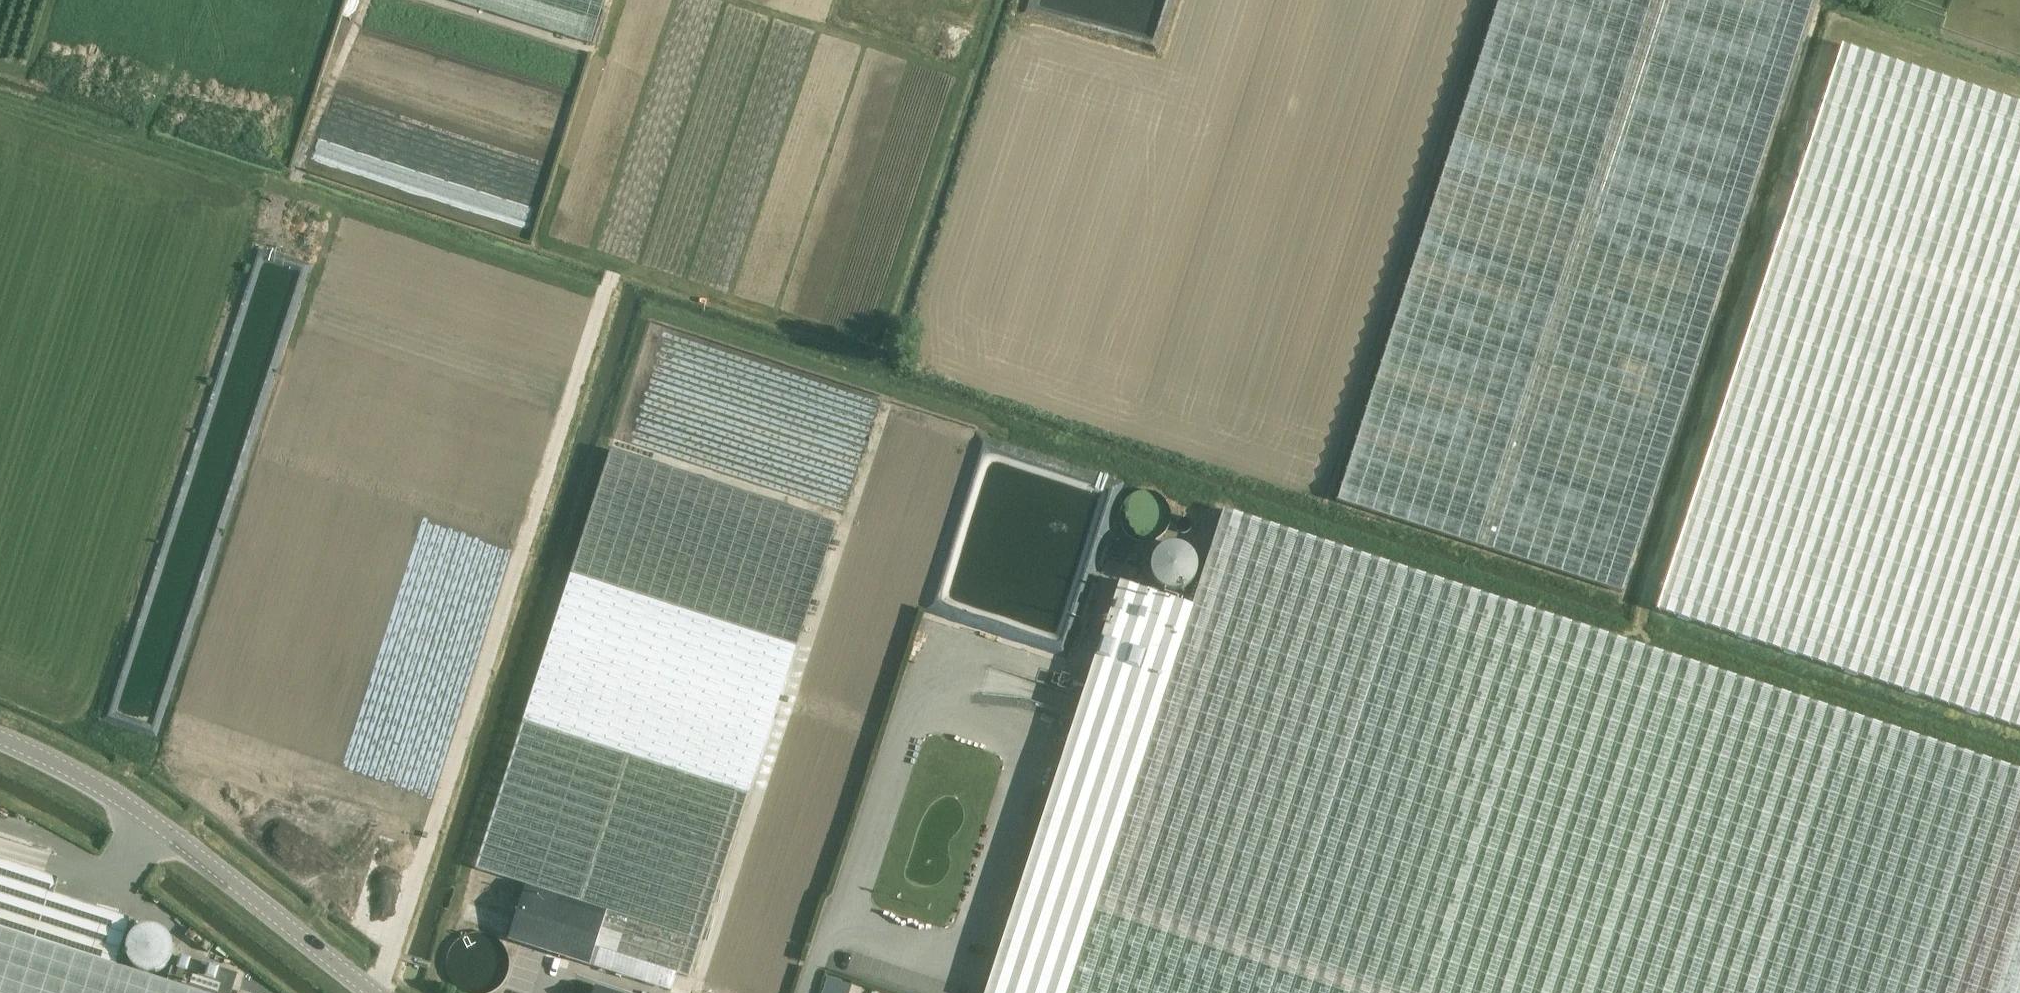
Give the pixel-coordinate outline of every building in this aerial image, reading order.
[(591,43),(604,0),(450,0),(591,43)] [(1620,593),(1815,0),(1499,0),(1333,508),(1620,593)] [(1660,610),(2019,728),(2019,104),(1845,47),(1660,610)] [(595,948),(689,976),(836,524),(610,452),(475,869),(525,886),(508,940),(589,966),(595,948)] [(1224,510),(1192,605),(1120,581),(984,992),(2019,992),(2019,770),(1224,510)] [(1139,576),(1173,589),(1188,551),(1153,538),(1139,576)] [(116,961),(129,920),(54,897),(59,880),(0,861),(0,992),(209,992),(174,981),(116,961)] [(499,958),(499,957),(498,950),(497,945),(494,940),(490,935),(486,931),(481,928),(476,926),(468,925),(462,925),(455,927),(449,930),(444,934),(440,940),(437,945),(435,950),(434,956),(435,962),(436,968),(438,973),(442,979),(448,984),(452,986),(460,989),(465,990),(471,990),(478,988),(483,986),(489,982),(493,976),(497,970),(499,964),(499,958)] [(209,992),(231,992),(237,975),(182,957),(174,981),(209,992)] [(850,986),(826,978),(821,992),(847,992),(850,986)]
